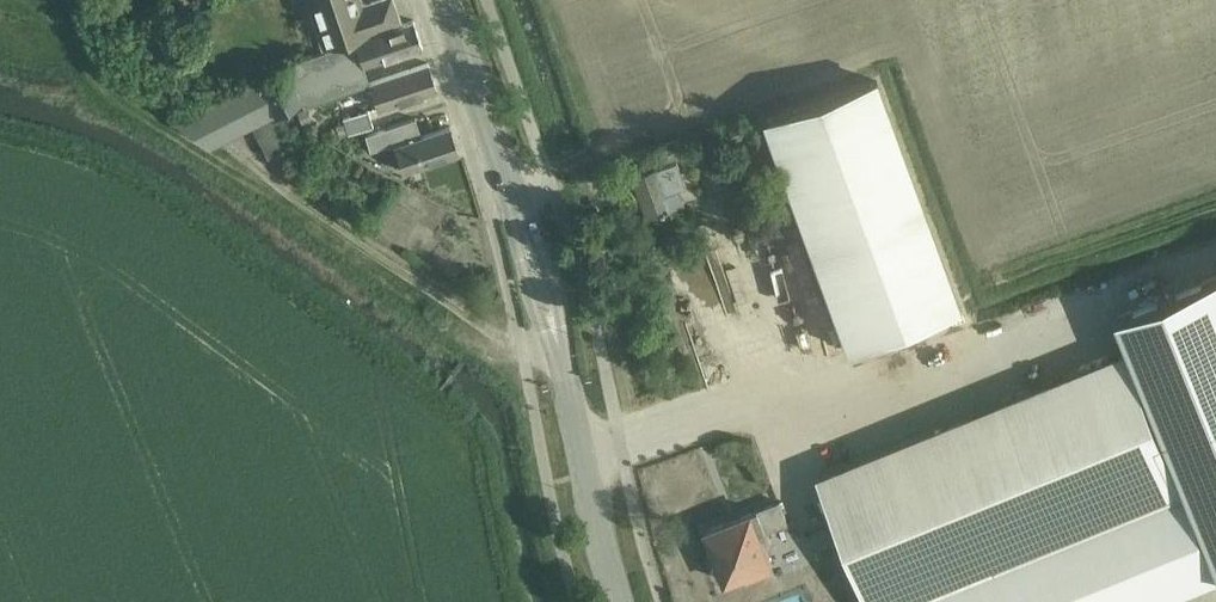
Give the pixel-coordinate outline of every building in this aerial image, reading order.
[(312,7),(325,46),(336,41),(377,28),(400,20),(393,0),(379,0),(369,4),(357,7),(355,0),(309,0),(312,7)] [(306,106),(355,89),(369,84),(370,83),(364,66),(424,45),(415,20),(285,66),(286,67),(174,119),(210,142),(304,101),(306,106)] [(370,83),(369,84),(377,109),(415,95),(438,88),(429,62),(407,70),(370,83)] [(961,308),(877,77),(764,119),(848,349),(961,308)] [(369,109),(344,117),(349,133),(374,125),(369,109)] [(273,118),(254,128),(270,158),(290,148),(273,118)] [(404,170),(437,159),(460,152),(451,126),(423,136),(416,118),(394,125),(367,134),(373,150),(390,144),(391,146),(396,144),(404,170)] [(655,164),(683,155),(678,139),(650,148),(655,164)] [(648,218),(670,210),(672,209),(685,204),(680,189),(687,187),(678,161),(658,168),(657,168),(633,176),(648,218)] [(1120,316),(1215,553),(1215,277),(1120,316)] [(824,477),(874,601),(1165,601),(1215,581),(1215,564),(1131,353),(824,477)] [(708,530),(728,581),(775,565),(768,547),(773,545),(768,530),(789,522),(781,502),(760,510),(708,530)]
